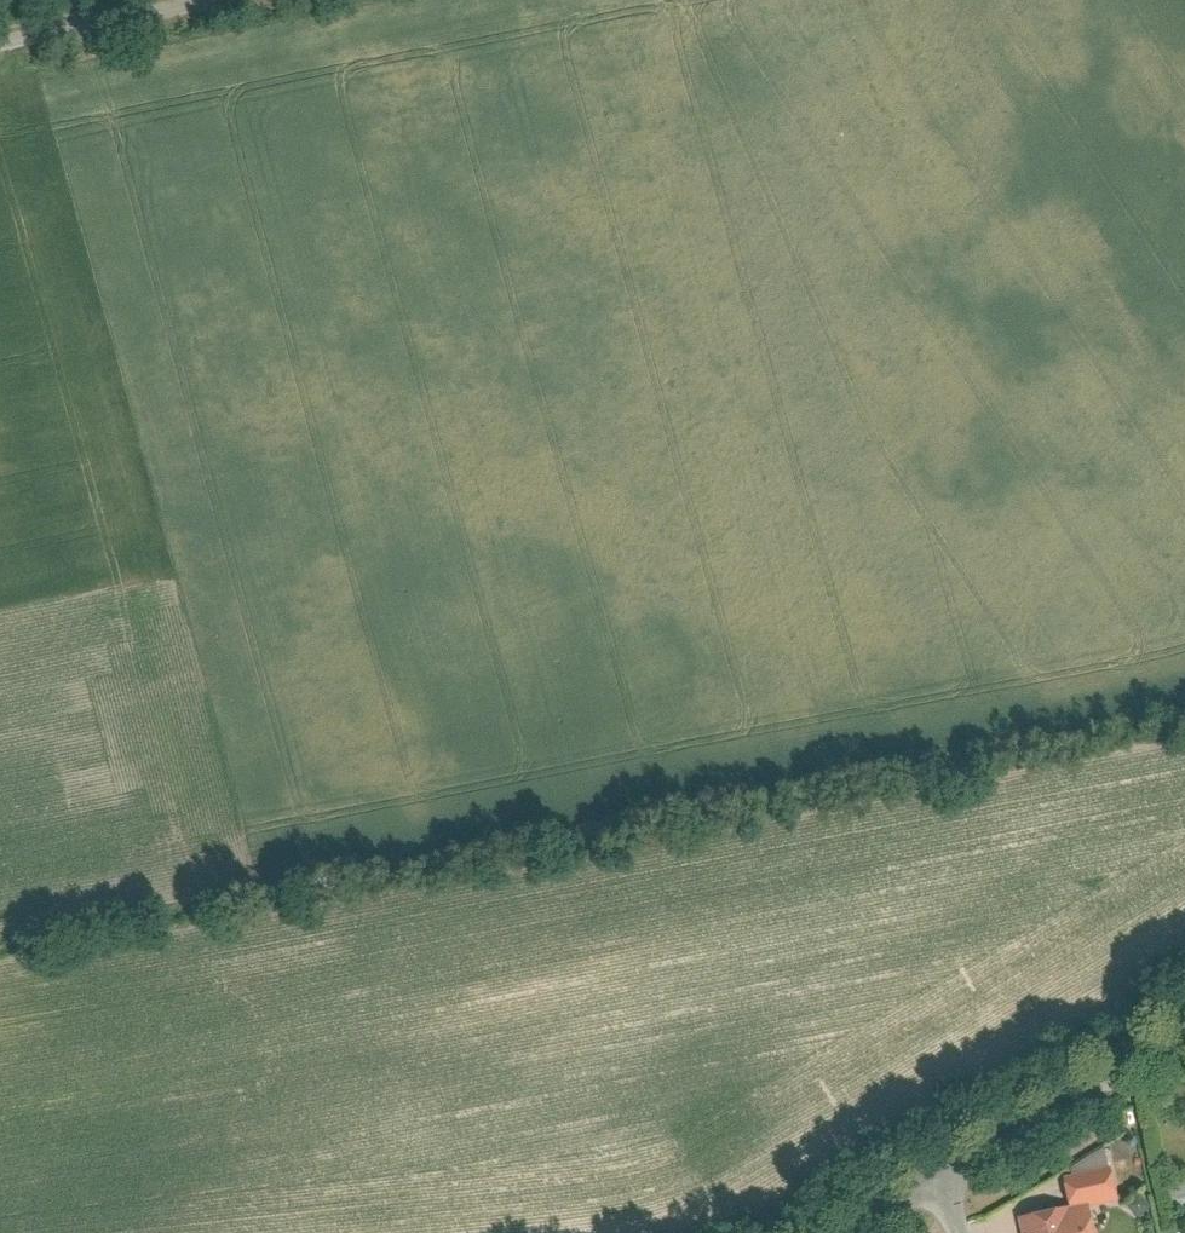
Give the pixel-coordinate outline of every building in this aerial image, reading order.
[(1023,1213),(1027,1232),(1101,1232),(1093,1198),(1023,1213)]
